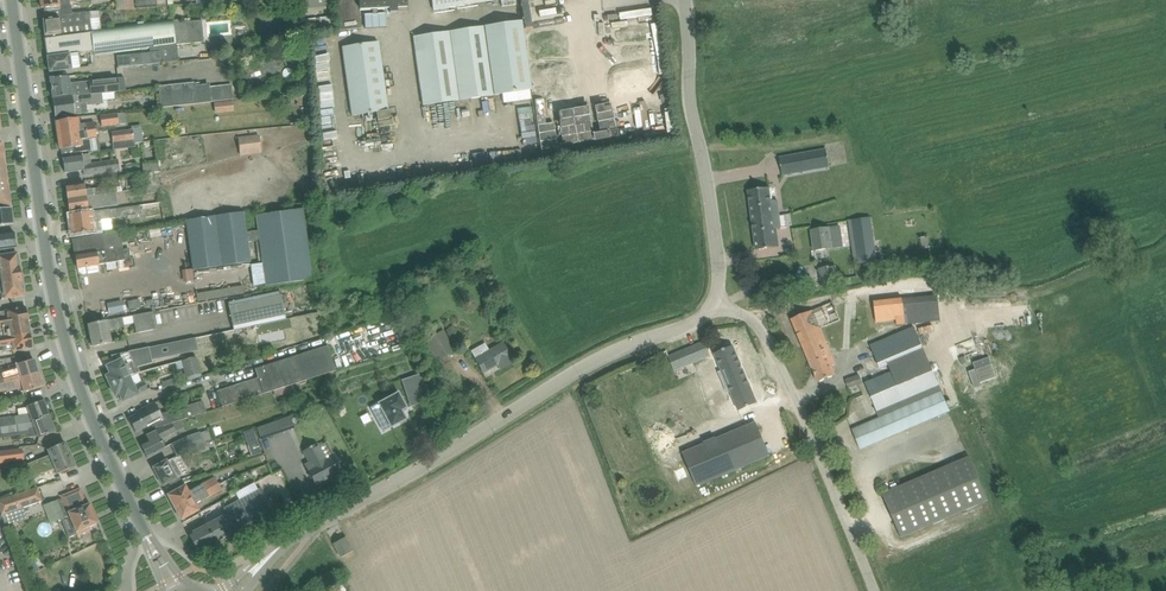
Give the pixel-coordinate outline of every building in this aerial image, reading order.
[(42,9),(44,8),(53,7),(60,7),(70,5),(70,1),(82,0),(41,0),(42,9)] [(340,31),(362,28),(359,10),(390,8),(390,12),(407,11),(406,0),(335,0),(340,31)] [(434,9),(468,4),(495,0),(433,0),(434,9)] [(218,3),(216,6),(216,11),(219,13),(224,12),(226,10),(226,5),(223,3),(218,3)] [(377,14),(377,9),(372,10),(373,14),(365,15),(365,29),(386,27),(385,14),(377,14)] [(45,19),(43,20),(45,36),(47,36),(47,38),(47,39),(92,33),(92,29),(90,12),(72,13),(61,14),(61,18),(55,18),(48,19),(45,19)] [(334,16),(319,18),(321,30),(336,28),(334,16)] [(663,17),(633,18),(634,38),(664,36),(663,17)] [(316,19),(305,20),(306,31),(318,30),(321,30),(319,18),(316,19)] [(179,61),(177,45),(176,45),(173,24),(173,19),(101,28),(92,29),(92,33),(45,39),(48,58),(89,52),(94,52),(95,56),(158,48),(159,52),(150,53),(117,57),(118,68),(138,66),(151,64),(179,61)] [(176,45),(177,45),(204,42),(202,21),(185,22),(185,23),(173,24),(176,45)] [(414,37),(424,105),(531,89),(521,21),(414,37)] [(300,49),(306,41),(294,32),(288,41),(300,49)] [(378,120),(390,119),(379,42),(342,48),(353,116),(377,112),(378,120)] [(301,61),(308,56),(304,50),(297,55),(301,61)] [(89,52),(48,58),(50,72),(61,71),(70,70),(89,67),(88,66),(92,65),(90,56),(89,52)] [(613,75),(620,120),(659,114),(658,107),(676,104),(675,95),(657,98),(655,88),(669,86),(664,56),(628,62),(629,73),(613,75)] [(562,58),(534,62),(537,90),(572,85),(570,67),(564,68),(562,58)] [(70,83),(69,76),(50,79),(53,98),(72,95),(102,93),(126,91),(125,78),(70,83)] [(196,104),(194,86),(194,83),(159,87),(161,108),(196,104)] [(231,85),(223,86),(225,100),(233,99),(231,85)] [(65,98),(53,100),(56,116),(65,114),(66,115),(75,114),(83,113),(87,112),(86,106),(103,104),(103,100),(103,99),(102,93),(72,95),(72,97),(65,98)] [(339,118),(337,105),(323,107),(325,120),(339,118)] [(536,137),(535,106),(522,107),(523,137),(536,137)] [(102,127),(127,124),(126,113),(100,116),(102,127)] [(562,120),(566,145),(600,139),(595,114),(562,120)] [(79,125),(78,119),(57,122),(59,136),(96,130),(95,123),(79,125)] [(553,142),(558,141),(558,126),(545,126),(546,137),(553,137),(553,142)] [(87,138),(97,136),(96,130),(59,136),(60,149),(61,149),(74,147),(75,153),(78,153),(88,151),(89,151),(87,138)] [(132,130),(112,132),(113,143),(122,142),(134,140),(135,142),(143,141),(143,134),(132,135),(132,130)] [(240,156),(261,153),(259,135),(238,138),(240,156)] [(134,140),(122,142),(123,148),(135,147),(135,142),(134,140)] [(826,149),(803,153),(806,171),(829,167),(826,149)] [(783,175),(806,171),(803,153),(780,158),(783,175)] [(119,170),(118,160),(105,162),(90,164),(89,154),(78,155),(63,158),(65,173),(77,171),(83,170),(84,175),(107,172),(119,170)] [(160,170),(159,162),(144,163),(145,172),(160,170)] [(161,192),(159,171),(144,173),(146,188),(147,188),(147,194),(161,192)] [(7,180),(0,181),(0,194),(9,193),(7,180)] [(77,185),(66,187),(68,200),(103,195),(102,189),(102,188),(85,190),(85,184),(77,185)] [(769,188),(749,191),(753,222),(764,221),(764,217),(779,215),(778,203),(777,200),(773,201),(771,201),(769,188)] [(317,192),(307,193),(308,202),(318,200),(317,192)] [(9,193),(0,194),(0,207),(11,206),(9,193)] [(68,200),(69,213),(119,205),(117,193),(115,193),(68,200)] [(82,213),(70,215),(73,235),(74,235),(75,239),(101,235),(101,231),(102,230),(101,221),(111,219),(141,214),(141,210),(140,206),(110,210),(82,213)] [(11,208),(0,210),(0,227),(13,225),(11,208)] [(313,280),(303,209),(256,216),(258,231),(259,241),(266,286),(313,280)] [(764,221),(753,222),(756,250),(779,247),(776,229),(781,228),(779,215),(764,217),(764,221)] [(877,261),(871,218),(849,221),(855,264),(877,261)] [(166,226),(167,239),(182,238),(182,226),(166,226)] [(824,229),(812,230),(815,251),(827,249),(841,247),(843,247),(840,227),(829,228),(824,229)] [(5,249),(17,248),(14,232),(3,234),(0,234),(0,250),(5,249)] [(20,268),(19,262),(20,261),(20,260),(19,257),(18,257),(17,253),(6,255),(0,256),(0,271),(20,268)] [(820,269),(822,282),(837,280),(835,267),(820,269)] [(0,271),(0,285),(22,281),(21,275),(22,274),(21,271),(20,270),(20,268),(0,271)] [(195,269),(185,268),(184,281),(195,281),(195,269)] [(0,285),(0,293),(1,293),(2,299),(12,297),(24,296),(24,293),(25,292),(25,289),(23,288),(22,281),(0,285)] [(199,292),(200,301),(245,293),(244,285),(199,292)] [(280,292),(228,302),(233,331),(286,319),(286,318),(293,316),(292,310),(285,312),(280,292)] [(941,321),(938,295),(874,302),(876,318),(886,317),(886,320),(896,319),(896,326),(923,323),(941,321)] [(130,301),(132,314),(145,312),(143,298),(130,301)] [(391,299),(379,302),(380,308),(392,305),(391,299)] [(111,312),(124,312),(123,301),(110,301),(111,312)] [(803,315),(792,319),(818,382),(829,378),(835,375),(832,366),(836,364),(828,345),(822,330),(841,322),(838,314),(833,302),(803,315)] [(30,334),(26,308),(7,311),(0,312),(0,339),(30,334)] [(136,333),(157,329),(153,312),(133,316),(136,333)] [(88,325),(93,347),(111,343),(109,331),(125,327),(123,318),(88,325)] [(880,418),(852,430),(860,449),(871,445),(950,411),(927,358),(914,327),(870,346),(880,368),(889,365),(892,372),(876,378),(865,383),(880,418)] [(437,361),(454,352),(443,330),(425,340),(437,361)] [(13,350),(13,351),(21,349),(33,348),(30,334),(0,339),(0,352),(13,350)] [(107,376),(106,377),(111,386),(129,377),(139,372),(137,367),(152,363),(151,360),(189,352),(188,349),(195,348),(193,339),(115,356),(118,362),(107,367),(111,375),(107,376)] [(675,371),(710,356),(705,342),(669,357),(675,371)] [(490,351),(485,343),(471,351),(476,359),(475,359),(483,373),(498,364),(501,370),(513,362),(511,357),(503,344),(490,351)] [(282,388),(335,371),(327,346),(255,369),(258,378),(217,391),(222,407),(273,391),(282,388)] [(718,353),(714,354),(739,412),(758,404),(733,347),(718,353)] [(197,357),(182,361),(187,378),(200,374),(202,374),(197,359),(197,357)] [(0,372),(0,385),(4,383),(38,373),(34,360),(23,363),(16,365),(18,370),(10,372),(9,369),(0,372)] [(6,391),(7,392),(23,388),(24,392),(31,391),(42,387),(40,378),(38,373),(4,383),(0,385),(0,393),(6,391)] [(420,374),(401,380),(407,397),(426,390),(420,374)] [(848,388),(862,383),(859,375),(845,380),(848,388)] [(133,386),(129,377),(111,386),(115,396),(119,394),(123,401),(148,390),(144,381),(133,386)] [(164,388),(177,384),(175,378),(162,383),(164,388)] [(282,388),(273,391),(275,398),(284,395),(282,388)] [(377,405),(371,408),(378,422),(386,417),(389,423),(391,427),(405,419),(403,415),(402,413),(400,411),(406,408),(398,394),(377,405)] [(49,416),(43,401),(27,407),(28,407),(18,409),(19,416),(0,418),(0,427),(33,422),(49,416)] [(153,424),(163,419),(161,414),(155,402),(135,412),(136,415),(128,419),(136,433),(153,424)] [(163,419),(153,424),(155,428),(172,423),(183,420),(200,414),(196,403),(161,414),(163,419)] [(36,429),(39,438),(55,432),(49,416),(33,422),(0,427),(0,430),(1,436),(32,431),(32,429),(36,429)] [(293,416),(258,426),(262,438),(297,428),(293,416)] [(149,441),(141,445),(147,458),(158,453),(165,449),(160,439),(176,431),(172,423),(157,431),(147,436),(149,441)] [(756,423),(683,454),(697,486),(770,455),(756,423)] [(252,456),(262,453),(253,429),(243,433),(252,456)] [(185,437),(171,444),(174,451),(188,443),(191,449),(204,444),(212,441),(209,430),(200,433),(200,432),(185,437)] [(262,439),(271,470),(298,462),(295,451),(299,450),(296,438),(280,442),(277,435),(262,439)] [(191,449),(193,453),(205,449),(214,447),(212,441),(204,444),(191,449)] [(29,472),(32,471),(70,455),(65,443),(48,450),(50,455),(26,465),(26,466),(20,468),(22,473),(24,473),(29,472)] [(188,443),(174,451),(177,457),(191,449),(188,443)] [(317,445),(304,452),(310,463),(305,466),(317,488),(329,481),(327,478),(343,469),(335,454),(325,460),(317,445)] [(0,452),(0,463),(21,460),(19,450),(0,452)] [(58,474),(75,467),(70,455),(32,471),(29,472),(31,479),(56,469),(58,474)] [(902,537),(989,500),(970,456),(884,494),(902,537)] [(163,462),(153,468),(163,486),(169,483),(173,481),(177,479),(180,477),(182,476),(173,458),(167,461),(167,460),(163,462)] [(175,508),(205,491),(218,484),(215,478),(188,492),(185,486),(168,495),(175,508)] [(175,508),(181,520),(198,511),(195,504),(222,490),(218,484),(205,491),(175,508)] [(24,507),(42,501),(37,488),(0,500),(0,510),(2,515),(2,514),(6,526),(28,518),(24,507)] [(227,516),(235,532),(274,511),(261,488),(225,508),(229,516),(227,516)] [(67,494),(62,496),(70,516),(72,522),(73,523),(78,538),(82,536),(81,534),(92,530),(91,526),(98,523),(90,504),(88,505),(84,506),(78,489),(67,494)] [(52,522),(66,518),(62,500),(47,503),(52,522)] [(217,541),(235,532),(227,516),(226,515),(208,524),(217,541)] [(198,551),(217,541),(208,524),(189,534),(198,551)] [(341,557),(353,551),(345,537),(334,544),(341,557)]
